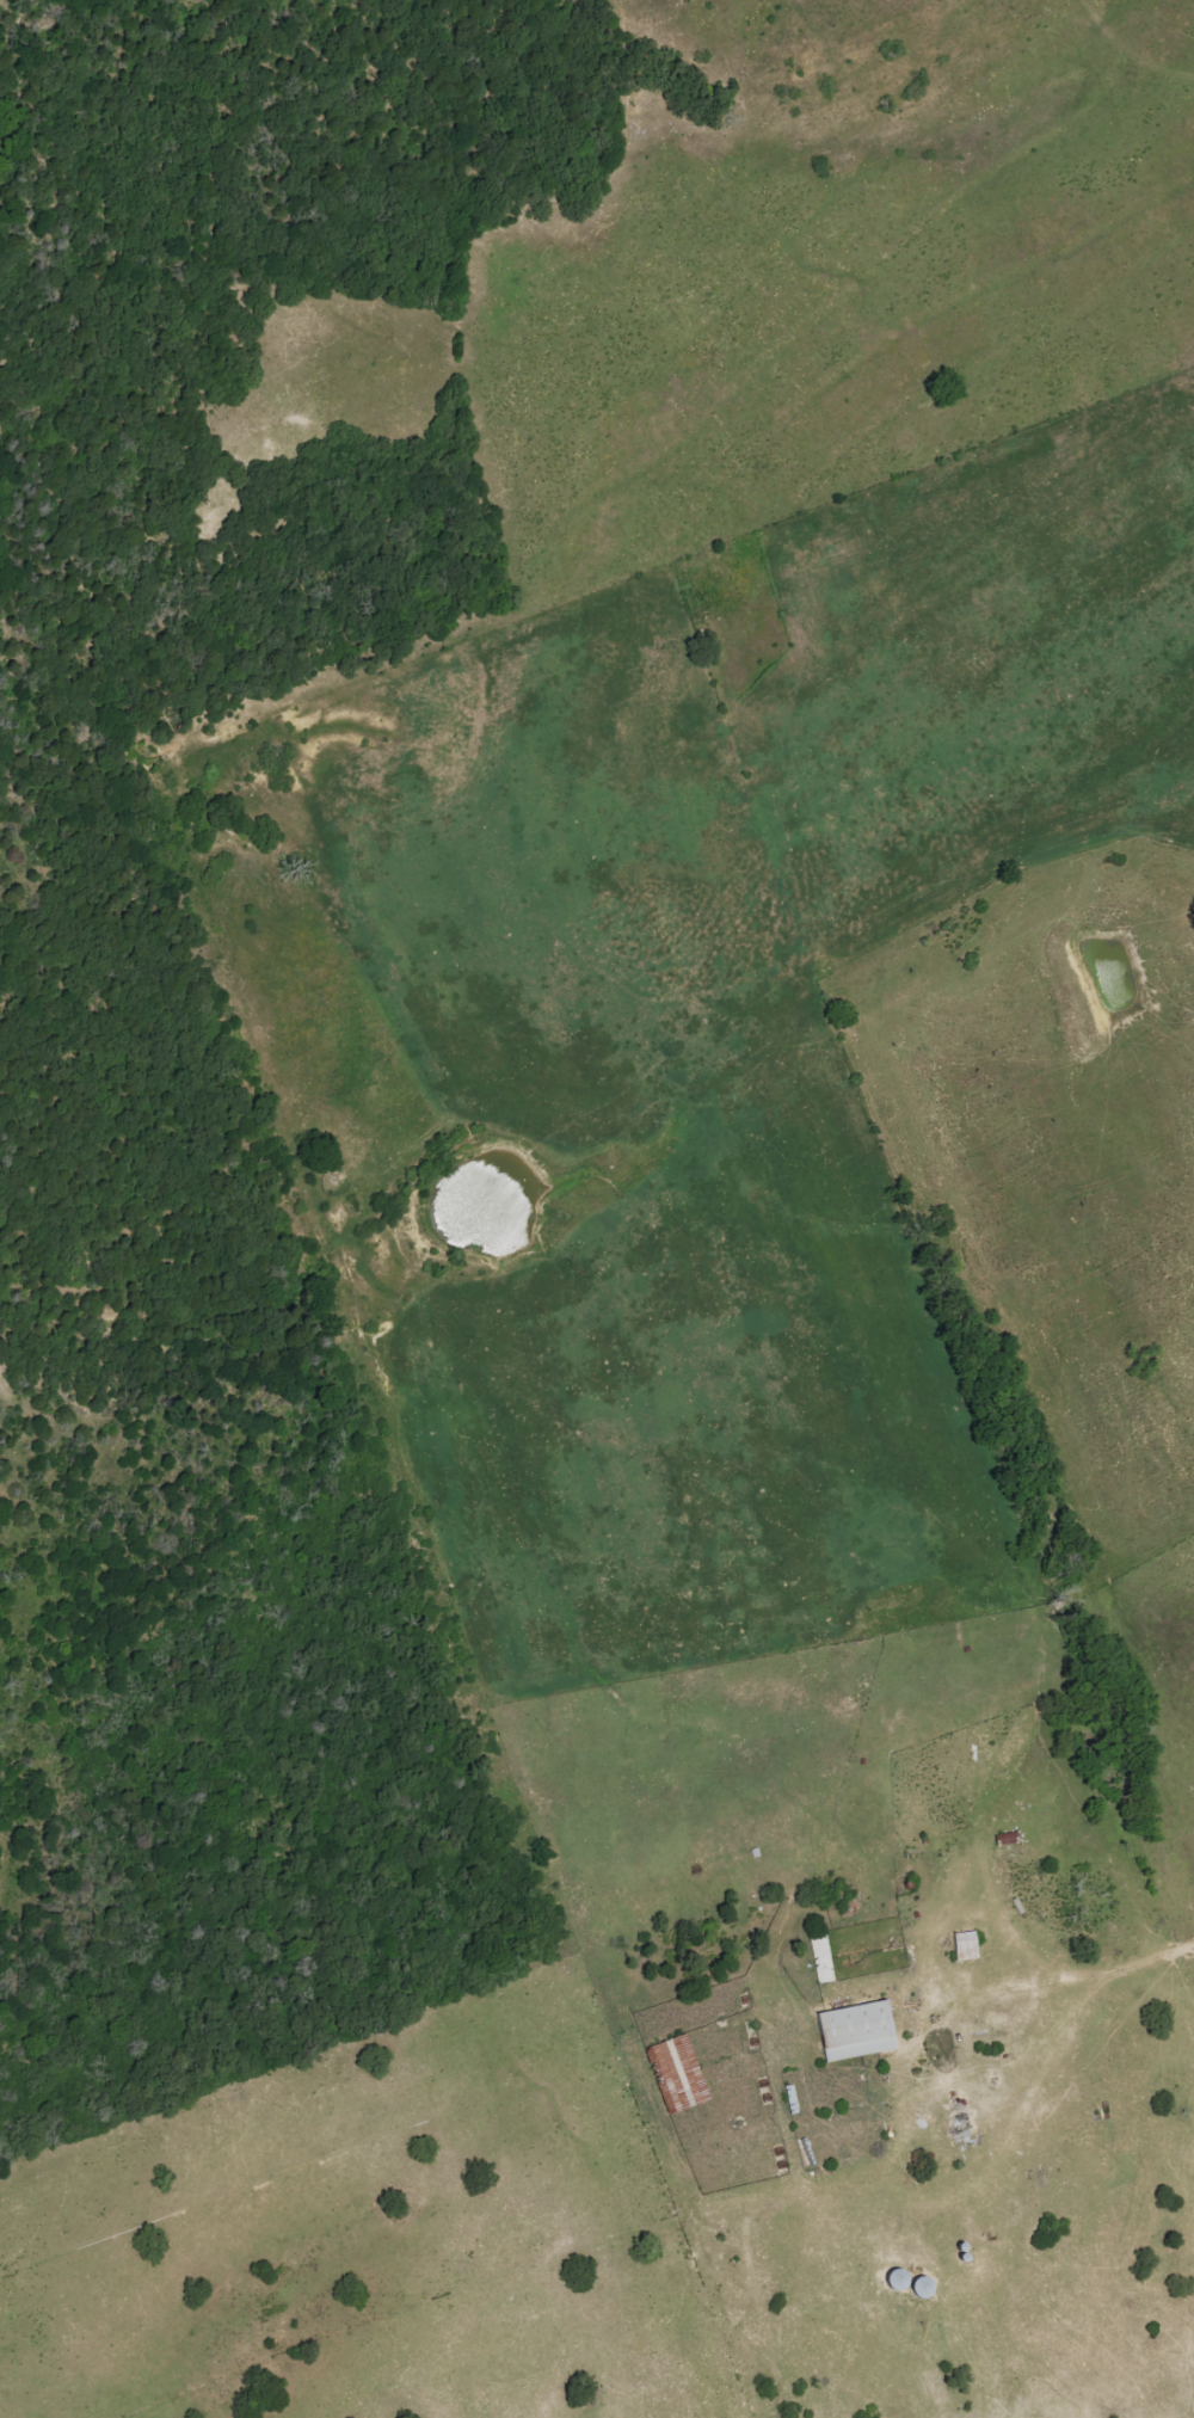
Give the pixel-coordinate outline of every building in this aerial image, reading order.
[(814,2011),(822,2061),(895,2049),(886,1999),(814,2011)]
